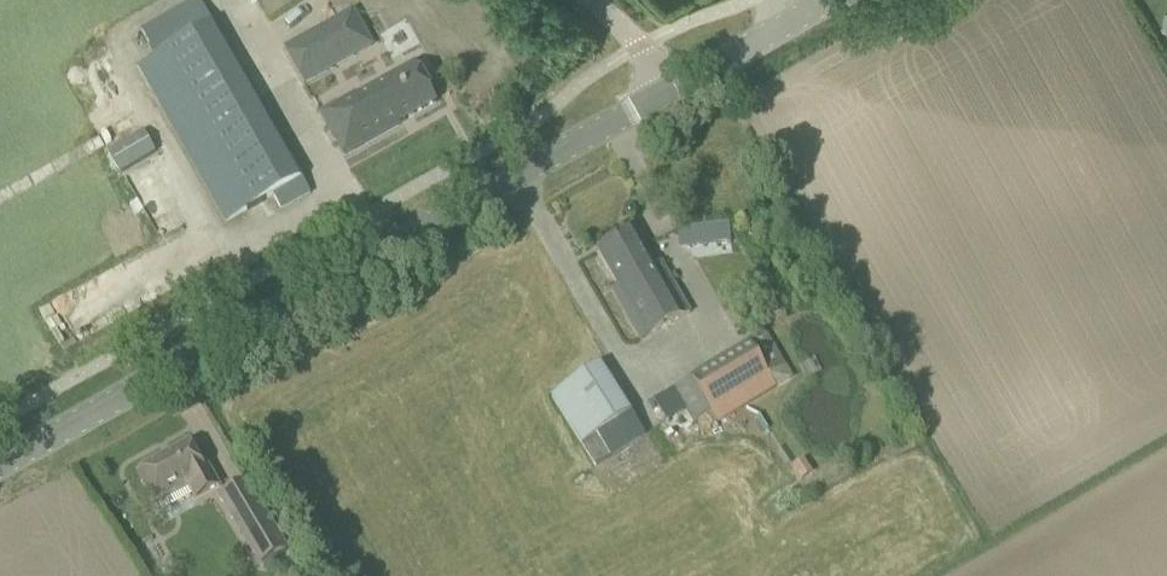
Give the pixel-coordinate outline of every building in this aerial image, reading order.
[(201,0),(193,0),(141,30),(156,57),(139,67),(226,222),(260,203),(268,217),(310,193),(201,0)] [(352,14),(310,38),(329,71),(371,48),(352,14)] [(356,94),(321,114),(344,156),(398,125),(397,124),(436,102),(414,63),(357,95),(356,94)] [(121,175),(155,154),(141,131),(107,151),(121,175)] [(728,223),(714,225),(716,245),(731,243),(728,223)] [(612,290),(624,311),(641,340),(689,313),(660,263),(654,266),(634,231),(598,251),(618,287),(612,290)] [(770,377),(786,367),(766,333),(672,389),(653,400),(665,420),(684,409),(692,423),(710,413),(717,425),(777,389),(770,377)] [(600,365),(551,397),(597,466),(647,436),(600,365)] [(190,445),(138,473),(150,495),(152,499),(157,507),(190,489),(196,499),(218,487),(207,468),(204,470),(190,445)] [(803,460),(793,466),(802,480),(812,474),(803,460)] [(261,565),(285,550),(244,481),(219,496),(261,565)]
